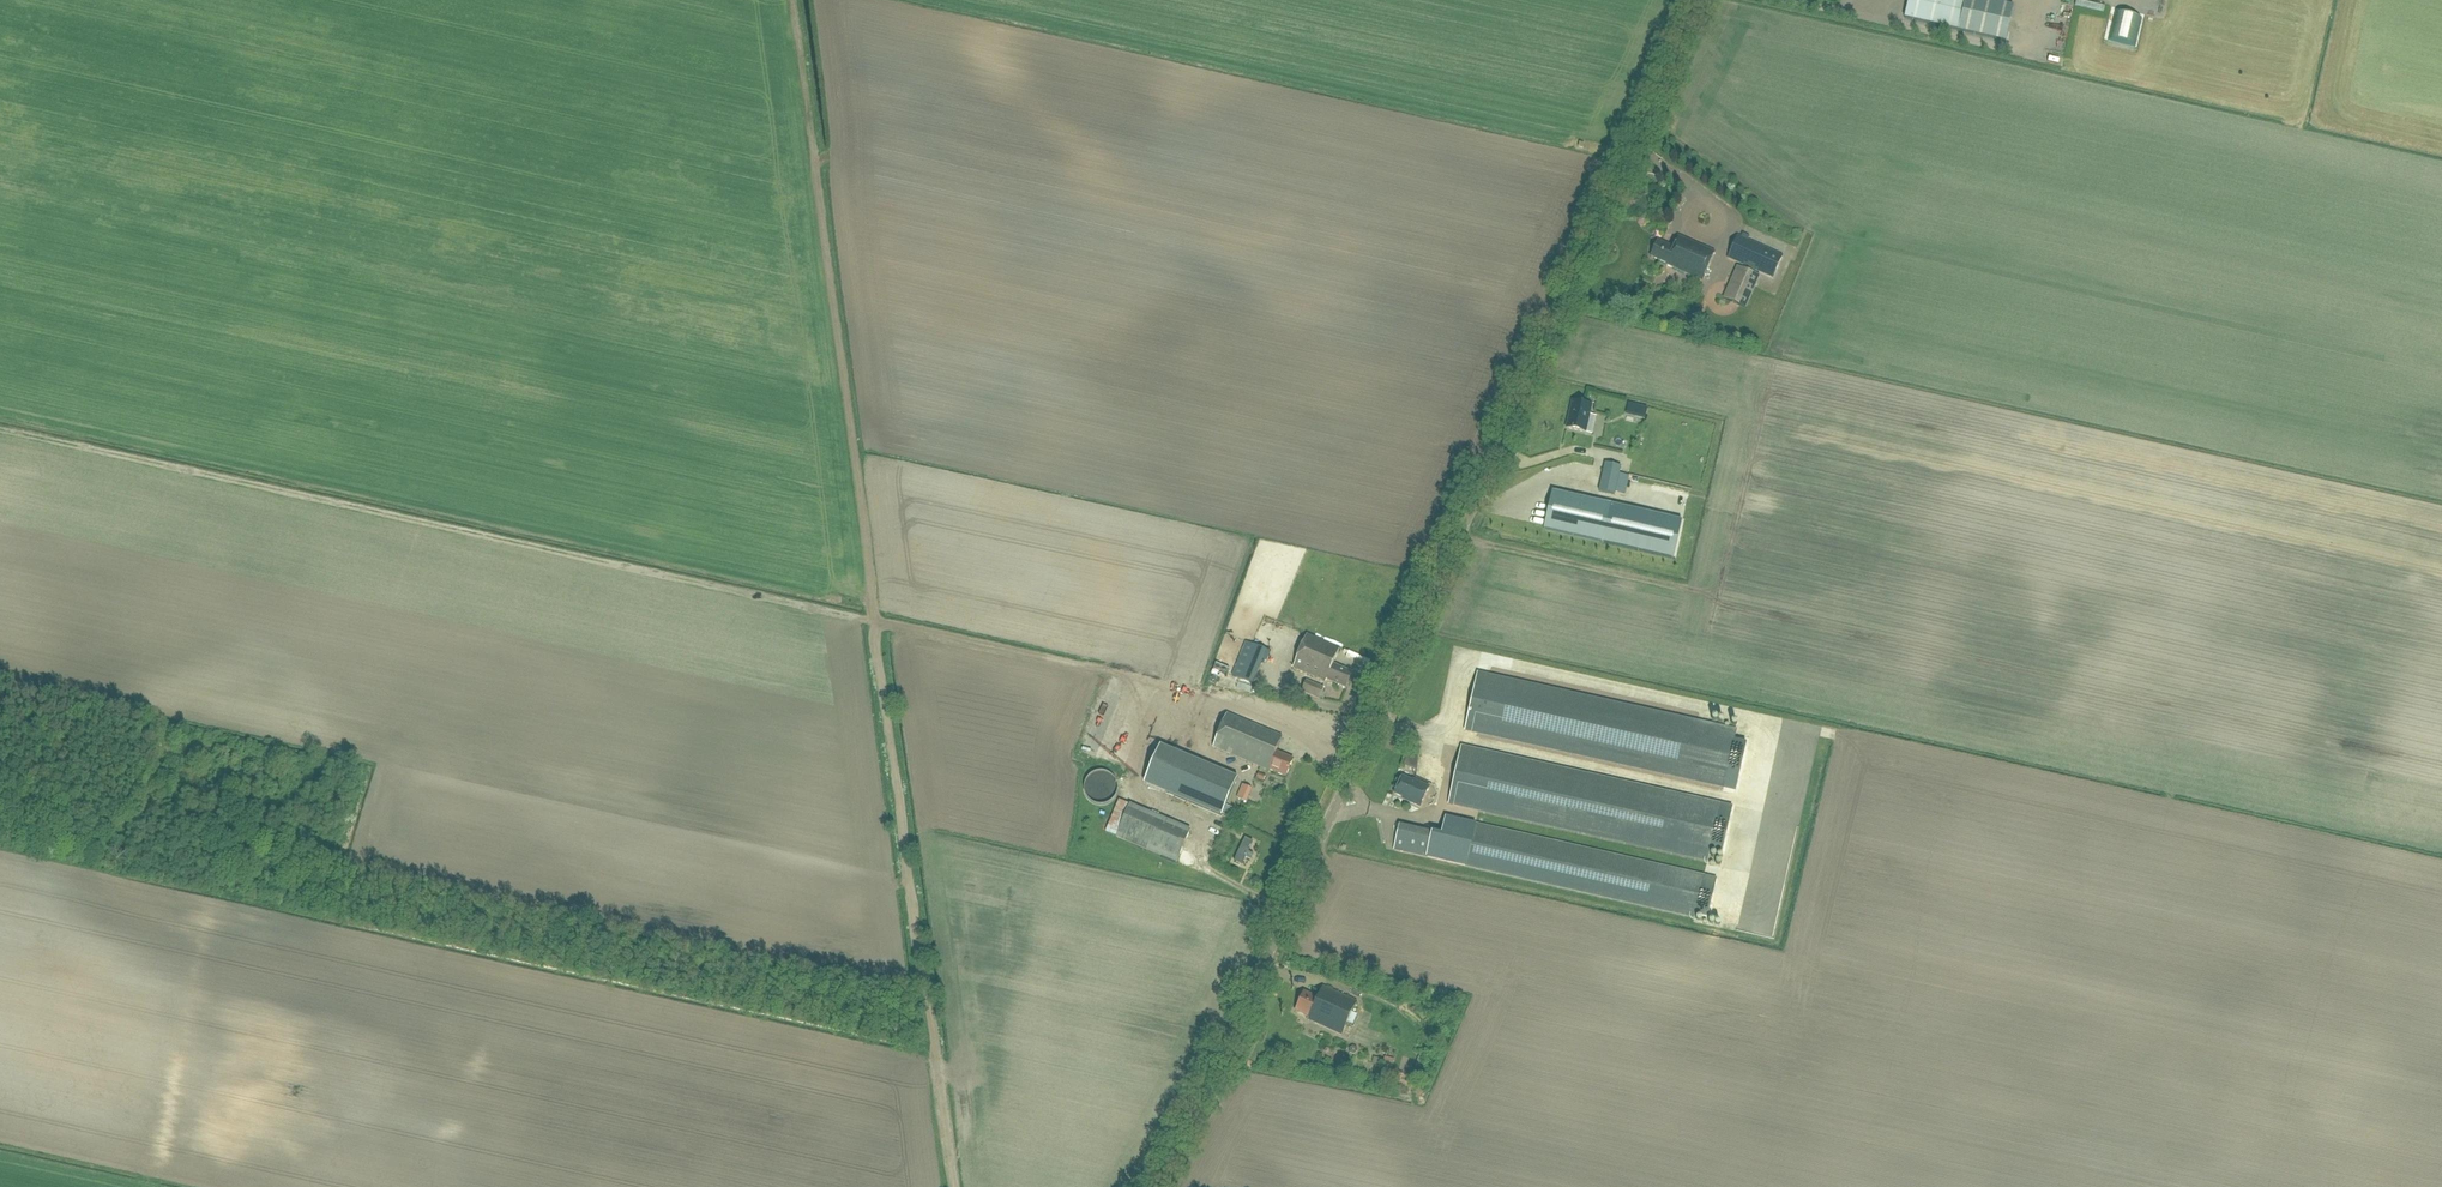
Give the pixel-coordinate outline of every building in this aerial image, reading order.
[(1983,0),(1908,0),(1904,19),(2005,42),(2013,7),(1983,0)] [(1782,256),(1747,241),(1749,237),(1742,234),(1741,238),(1737,236),(1727,259),(1772,279),(1782,256)] [(1666,266),(1693,278),(1702,282),(1715,253),(1678,237),(1673,248),(1657,241),(1650,257),(1666,265),(1666,266)] [(1737,267),(1723,299),(1746,309),(1755,286),(1751,284),(1755,275),(1737,267)] [(1567,429),(1586,433),(1592,434),(1595,417),(1590,416),(1592,407),(1572,403),(1567,429)] [(1621,467),(1605,464),(1599,492),(1614,496),(1615,493),(1619,475),(1621,467)] [(1552,492),(1544,530),(1602,543),(1611,505),(1552,492)] [(1345,688),(1351,673),(1332,665),(1339,649),(1306,635),(1292,669),(1325,682),(1326,680),(1345,688)] [(1267,651),(1259,648),(1245,643),(1232,675),(1252,684),(1267,651)] [(1735,792),(1746,744),(1734,741),(1736,730),(1477,673),(1465,732),(1723,789),(1735,792)] [(1319,699),(1323,688),(1305,681),(1301,691),(1319,699)] [(1285,777),(1293,760),(1275,752),(1281,737),(1227,714),(1213,748),(1268,771),(1269,770),(1285,777)] [(1141,777),(1217,809),(1231,776),(1155,744),(1141,777)] [(1707,863),(1709,852),(1721,855),(1732,807),(1720,804),(1461,747),(1448,805),(1707,863)] [(1408,801),(1407,802),(1420,808),(1429,787),(1413,780),(1412,781),(1402,777),(1394,794),(1408,801)] [(1237,794),(1247,799),(1253,787),(1243,782),(1237,794)] [(1119,800),(1106,832),(1176,862),(1190,830),(1119,800)] [(1709,910),(1716,879),(1704,876),(1475,824),(1446,818),(1442,835),(1433,833),(1428,858),(1465,866),(1694,918),(1697,907),(1709,910)] [(1428,858),(1433,833),(1399,826),(1394,850),(1428,858)] [(1308,1019),(1341,1034),(1356,1002),(1323,987),(1318,999),(1304,993),(1295,1011),(1309,1018),(1308,1019)]
